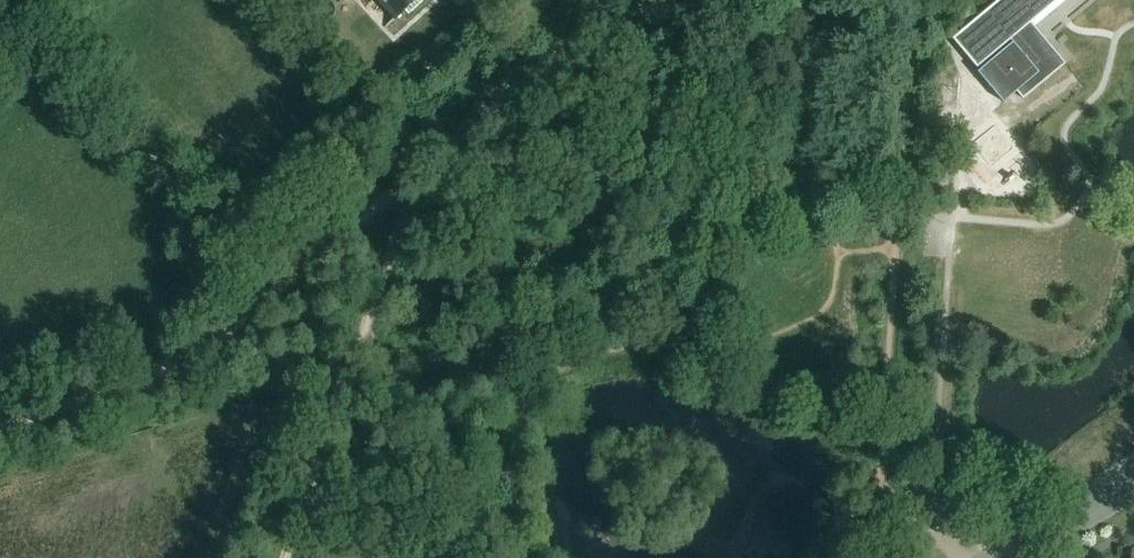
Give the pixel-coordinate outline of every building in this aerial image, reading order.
[(419,0),(376,0),(396,21),(419,0)] [(1016,92),(1024,101),(1066,65),(1031,23),(1058,0),(1001,0),(954,40),(977,67),(1010,40),(1013,43),(979,72),(1005,102),(1016,92)] [(951,154),(938,154),(938,167),(951,167),(951,154)]
